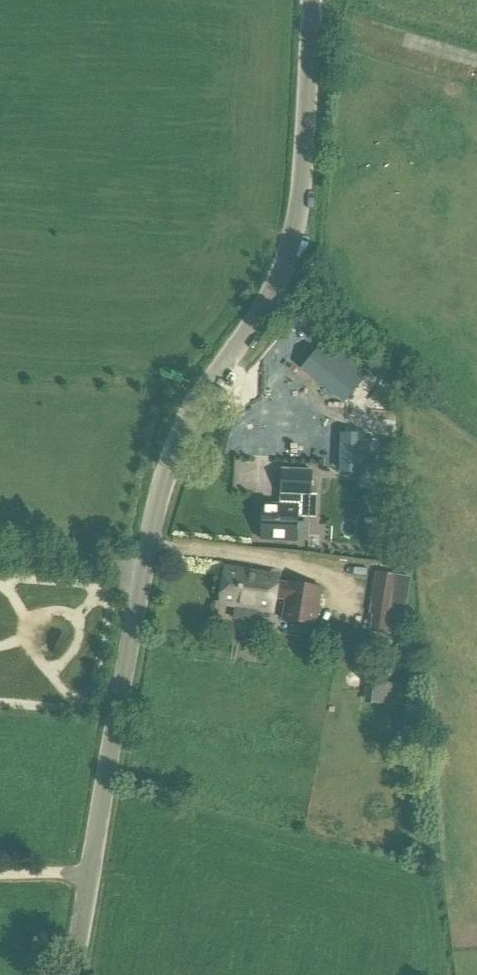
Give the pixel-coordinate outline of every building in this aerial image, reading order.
[(326,341),(304,368),(344,401),(366,374),(326,341)] [(363,471),(363,432),(339,432),(339,471),(363,471)] [(259,515),(259,524),(263,527),(262,540),(298,541),(299,494),(311,495),(312,470),(282,469),(281,504),(264,504),(263,513),(259,515)] [(396,557),(395,536),(384,536),(385,558),(396,557)] [(228,570),(223,604),(240,606),(239,618),(256,621),(258,608),(274,611),(276,597),(287,599),(284,620),(318,625),(324,587),(290,582),(290,584),(278,582),(279,577),(260,575),(260,577),(246,575),(246,572),(228,570)] [(380,571),(374,611),(407,616),(412,576),(380,571)] [(372,682),(370,704),(392,706),(394,684),(372,682)]
